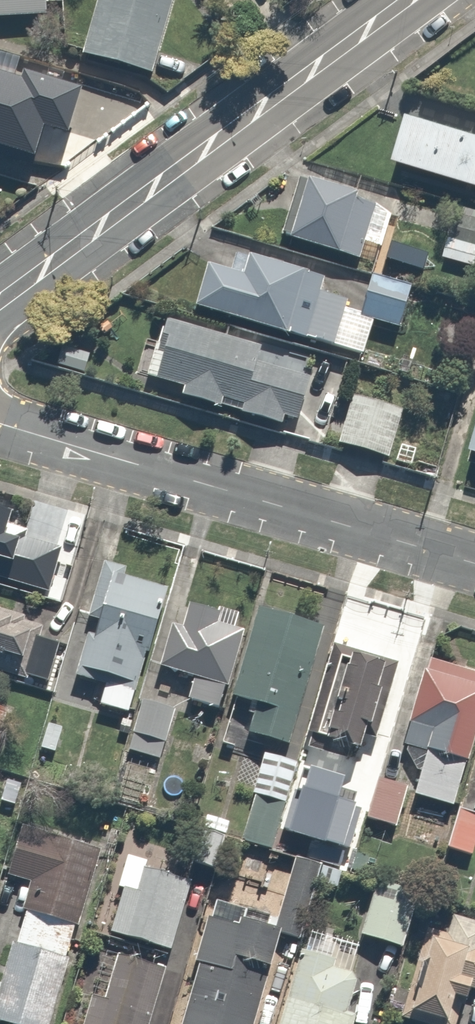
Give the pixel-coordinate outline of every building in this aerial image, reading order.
[(56,20),(55,0),(0,0),(0,23),(56,20)] [(86,55),(158,75),(179,0),(102,0),(86,55)] [(22,102),(31,73),(0,65),(0,95),(22,102)] [(419,126),(406,175),(474,194),(474,142),(419,126)] [(385,205),(306,183),(290,243),(368,265),(385,205)] [(461,215),(455,242),(474,246),(474,218),(461,215)] [(240,279),(208,270),(197,310),(342,351),(353,312),(321,303),(328,278),(246,256),(240,279)] [(420,291),(375,278),(364,316),(409,330),(420,291)] [(334,357),(166,323),(154,382),(186,388),(183,401),(230,411),(231,404),(247,408),(245,419),(272,425),(271,432),(329,444),(337,402),(326,400),(334,357)] [(407,420),(357,402),(341,447),(390,465),(407,420)] [(49,597),(66,550),(30,538),(32,531),(21,527),(23,521),(0,513),(0,579),(49,597)] [(143,691),(147,692),(151,672),(156,673),(177,590),(130,579),(131,576),(100,569),(87,624),(95,626),(82,680),(91,682),(92,677),(111,681),(104,711),(136,718),(143,691)] [(45,687),(67,610),(31,600),(28,613),(0,606),(0,675),(45,687)] [(178,626),(164,673),(195,681),(190,707),(229,716),(248,633),(242,632),(246,615),(219,609),(217,616),(190,610),(185,628),(178,626)] [(327,630),(265,613),(241,703),(256,707),(247,739),(294,752),(327,630)] [(400,667),(337,650),(311,746),(374,762),(400,667)] [(426,665),(404,747),(428,753),(416,798),(464,811),(474,767),(474,678),(426,665)] [(0,700),(0,734),(9,702),(0,700)] [(144,702),(133,752),(169,760),(181,710),(144,702)] [(302,765),(265,756),(244,844),(281,853),(302,765)] [(412,795),(340,771),(328,808),(400,832),(412,795)] [(464,817),(456,851),(474,855),(474,819),(464,817)] [(14,878),(36,886),(5,975),(0,973),(0,1021),(9,1023),(56,1023),(113,859),(30,831),(14,878)] [(111,936),(152,948),(148,962),(118,954),(105,998),(94,994),(85,1023),(158,1023),(174,968),(169,967),(173,953),(177,954),(197,884),(124,863),(117,887),(125,889),(111,936)] [(209,926),(185,1023),(273,1023),(276,1015),(263,1012),(273,972),(283,974),(291,938),(309,942),(326,871),(293,863),(281,916),(252,909),(246,932),(209,926)] [(426,900),(385,884),(364,938),(405,954),(426,900)] [(421,1019),(439,1023),(464,1023),(469,1008),(474,1009),(474,923),(457,918),(452,937),(427,931),(420,955),(437,960),(421,1019)] [(315,934),(287,1023),(364,1023),(366,1018),(353,1014),(364,978),(356,976),(364,949),(315,934)]
